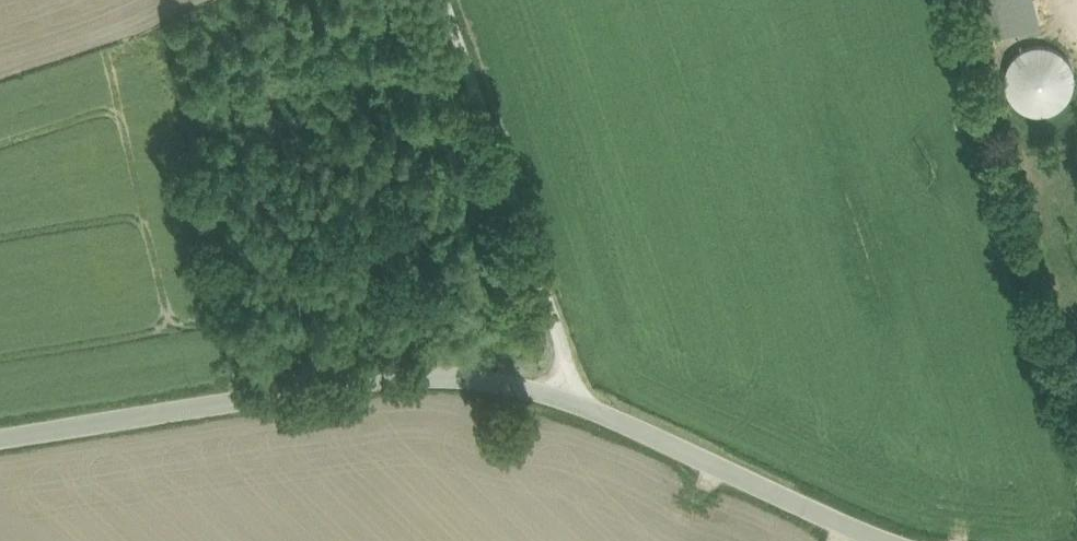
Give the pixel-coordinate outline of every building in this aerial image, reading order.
[(990,32),(1018,23),(1010,0),(980,0),(990,32)] [(1033,0),(1010,0),(1018,23),(1039,17),(1033,0)] [(1071,90),(1073,76),(1071,63),(1063,52),(1052,45),(1038,42),(1025,45),(1014,53),(1006,64),(1004,77),(1007,90),(1014,102),(1026,109),(1039,112),(1052,109),(1064,101),(1071,90)]
